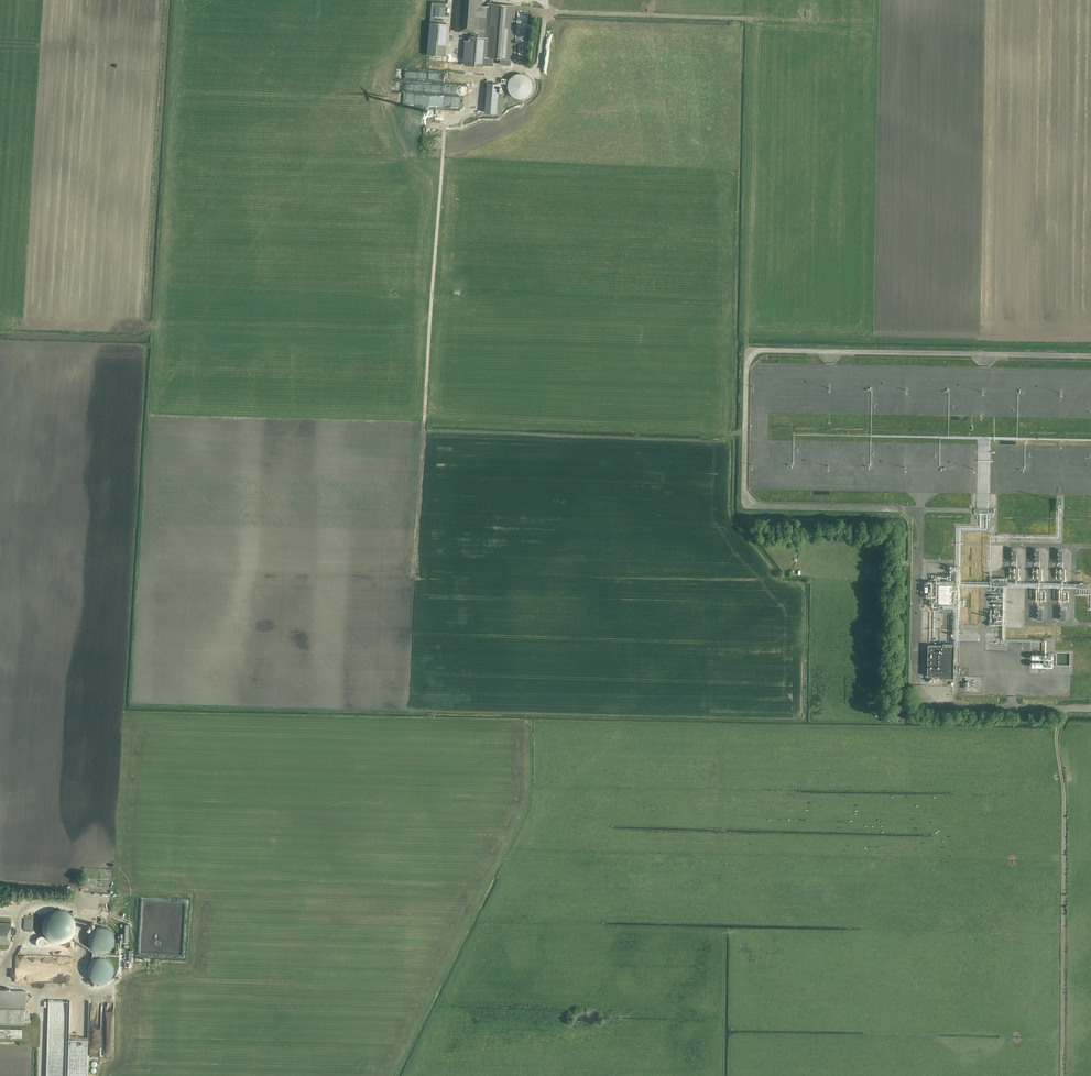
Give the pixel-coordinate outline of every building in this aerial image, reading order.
[(455,30),(472,32),(471,41),(465,40),(463,60),(465,60),(465,65),(483,66),(483,62),(494,63),(494,57),(511,59),(515,5),(488,3),(487,7),(482,7),(482,0),(458,0),(455,30)] [(430,22),(427,55),(445,56),(448,23),(430,22)] [(523,73),(520,73),(518,73),(516,74),(514,75),(511,77),(509,79),(508,81),(508,83),(508,86),(508,88),(509,91),(510,93),(511,95),(513,96),(515,97),(518,98),(520,98),(523,98),(526,97),(528,96),(529,95),(531,93),(532,90),(533,88),(533,86),(533,83),(532,80),(531,78),(529,77),(528,75),(525,74),(523,73)] [(499,83),(487,82),(485,113),(497,114),(499,83)] [(954,643),(943,643),(943,645),(928,644),(927,676),(942,676),(942,677),(953,677),(954,643)] [(1030,666),(1051,666),(1052,654),(1030,653),(1030,666)] [(76,928),(76,926),(76,924),(75,922),(75,920),(74,918),(73,916),(72,915),(70,913),(68,911),(66,910),(64,910),(61,909),(59,909),(57,909),(55,909),(53,910),(51,911),(50,911),(48,912),(47,914),(45,915),(44,917),(43,919),(42,921),(42,923),(42,926),(42,928),(42,930),(43,933),(44,935),(45,936),(47,938),(48,939),(50,940),(51,941),(53,942),(55,942),(57,943),(59,943),(61,943),(64,942),(66,941),(68,940),(70,939),(72,937),(73,935),(74,933),(75,932),(75,930),(76,928)] [(10,944),(11,923),(0,923),(0,944),(10,944)] [(92,949),(92,960),(91,960),(91,961),(90,962),(89,963),(89,964),(88,965),(88,966),(88,967),(88,968),(88,969),(88,971),(88,972),(88,973),(89,974),(89,976),(90,977),(91,978),(92,979),(92,980),(93,980),(94,981),(95,981),(96,982),(97,982),(99,982),(100,982),(101,982),(102,982),(103,982),(104,982),(105,981),(106,981),(107,980),(108,980),(109,979),(110,979),(110,978),(111,977),(111,976),(112,975),(113,974),(113,973),(113,972),(114,970),(114,969),(113,967),(113,966),(113,965),(112,964),(112,963),(111,962),(110,961),(110,960),(109,959),(108,959),(108,958),(107,958),(106,958),(106,951),(108,951),(109,950),(110,950),(110,949),(111,948),(112,947),(113,946),(113,944),(114,944),(114,943),(114,942),(114,941),(114,939),(114,938),(114,937),(114,936),(114,935),(113,934),(113,933),(112,932),(112,931),(111,930),(110,930),(109,929),(108,928),(107,928),(106,927),(105,927),(104,927),(103,927),(103,926),(101,926),(100,926),(99,927),(98,927),(97,927),(96,928),(95,928),(94,929),(93,930),(92,931),(91,932),(90,933),(90,934),(89,935),(89,936),(89,937),(89,938),(89,939),(89,940),(89,941),(89,943),(89,944),(90,944),(90,945),(91,946),(91,947),(92,948),(92,949)] [(47,942),(47,941),(47,940),(47,939),(46,938),(46,937),(45,937),(44,936),(43,936),(42,936),(41,936),(40,936),(39,936),(38,937),(37,938),(37,939),(37,940),(36,940),(36,941),(36,942),(37,943),(37,944),(37,945),(38,945),(39,946),(40,946),(41,946),(41,947),(42,947),(43,947),(43,946),(44,946),(45,946),(45,945),(46,945),(46,944),(47,944),(47,943),(47,942)] [(25,1025),(26,991),(0,990),(0,1024),(25,1025)] [(65,1055),(68,1055),(70,1033),(50,1031),(49,1056),(59,1056),(59,1053),(65,1053),(65,1055)]
